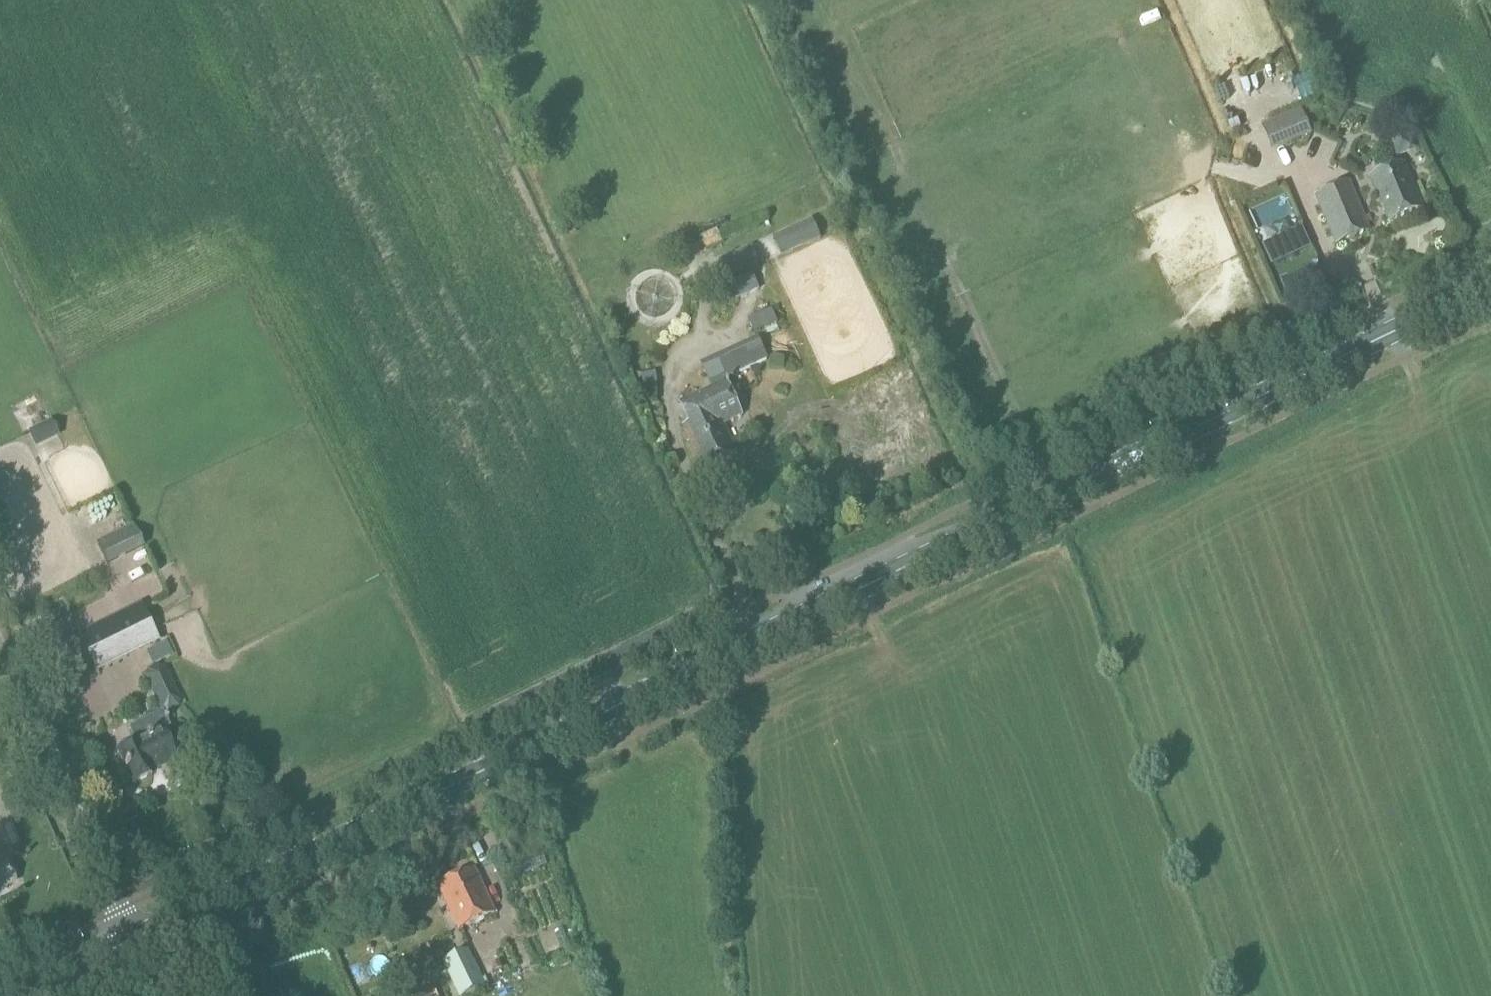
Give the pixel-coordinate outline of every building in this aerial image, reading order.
[(1306,130),(1297,111),(1263,126),(1271,146),(1306,130)] [(1404,164),(1371,178),(1390,222),(1423,208),(1404,164)] [(1371,231),(1350,181),(1315,196),(1337,245),(1371,231)] [(1272,266),(1312,248),(1303,227),(1263,245),(1272,266)] [(767,246),(721,266),(734,296),(780,276),(767,246)] [(751,349),(721,360),(728,378),(758,367),(751,349)] [(701,389),(717,381),(709,366),(694,374),(701,389)] [(727,381),(680,402),(690,423),(684,426),(703,469),(737,453),(724,424),(742,416),(727,381)] [(51,422),(29,432),(35,443),(56,433),(51,422)] [(145,547),(136,528),(100,545),(108,564),(145,547)] [(163,596),(140,607),(147,621),(169,610),(163,596)] [(134,611),(65,644),(84,684),(153,653),(134,611)] [(164,670),(148,677),(163,710),(179,703),(164,670)] [(136,742),(118,751),(134,784),(152,775),(151,772),(180,759),(165,729),(136,743),(136,742)] [(15,882),(6,863),(2,864),(0,859),(0,888),(15,882)] [(476,870),(439,887),(459,930),(496,913),(476,870)] [(544,951),(562,945),(557,931),(539,937),(544,951)] [(443,962),(453,982),(448,984),(453,995),(467,995),(487,986),(469,949),(443,962)] [(378,955),(362,955),(362,973),(378,973),(378,955)] [(429,981),(403,993),(405,995),(436,995),(429,981)]
